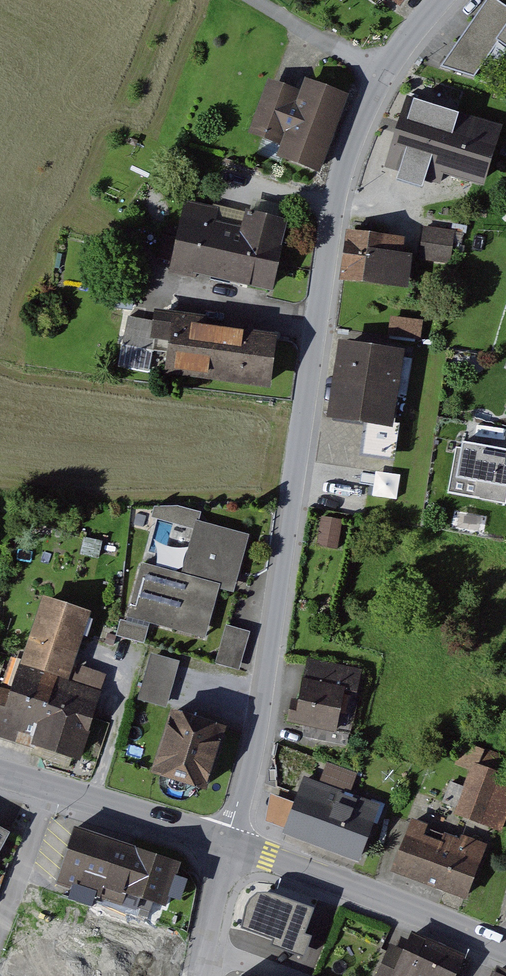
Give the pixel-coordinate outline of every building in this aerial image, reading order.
[(446,67),(505,84),(505,1),(505,0),(492,0),(446,67)] [(326,170),(354,92),(311,76),(306,88),(273,76),(255,125),(288,137),(282,154),(326,170)] [(504,121),(413,97),(396,160),(487,184),(504,121)] [(236,277),(247,224),(223,218),(226,205),(192,198),(178,265),(236,277)] [(250,208),(247,224),(236,277),(281,286),(295,217),(250,208)] [(461,228),(430,222),(424,257),(454,262),(461,228)] [(420,235),(353,228),(348,277),(415,284),(420,235)] [(286,332),(212,322),(213,313),(161,306),(156,336),(174,339),(169,371),(278,386),(286,332)] [(425,318),(395,314),(393,334),(422,338),(425,318)] [(401,424),(412,349),(345,340),(334,415),(401,424)] [(467,442),(461,490),(505,496),(505,448),(467,442)] [(158,501),(155,517),(184,523),(187,508),(158,501)] [(238,592),(253,536),(197,521),(183,573),(142,563),(128,614),(209,635),(221,588),(238,592)] [(47,592),(25,664),(64,676),(73,679),(96,608),(47,592)] [(122,620),(118,636),(147,643),(151,628),(122,620)] [(251,631),(227,625),(217,663),(241,669),(251,631)] [(181,661),(153,653),(140,699),(167,707),(181,661)] [(363,673),(312,658),(293,723),(345,737),(363,673)] [(42,743),(64,676),(25,664),(16,689),(2,685),(0,691),(0,729),(42,743)] [(88,757),(109,691),(73,679),(64,676),(42,743),(88,757)] [(213,790),(233,728),(181,711),(161,774),(213,790)] [(478,760),(461,810),(505,825),(505,822),(505,770),(478,760)] [(386,805),(308,777),(298,803),(288,829),(287,834),(365,863),(386,805)] [(288,829),(298,803),(272,793),(267,821),(288,829)] [(501,853),(420,821),(401,872),(481,903),(501,853)] [(0,823),(0,858),(14,831),(0,823)] [(186,858),(79,825),(62,878),(169,912),(186,858)] [(309,934),(318,909),(273,893),(264,894),(257,898),(252,905),(246,928),(278,939),(276,945),(309,958),(316,936),(309,934)] [(467,959),(415,934),(395,975),(459,975),(467,959)]
